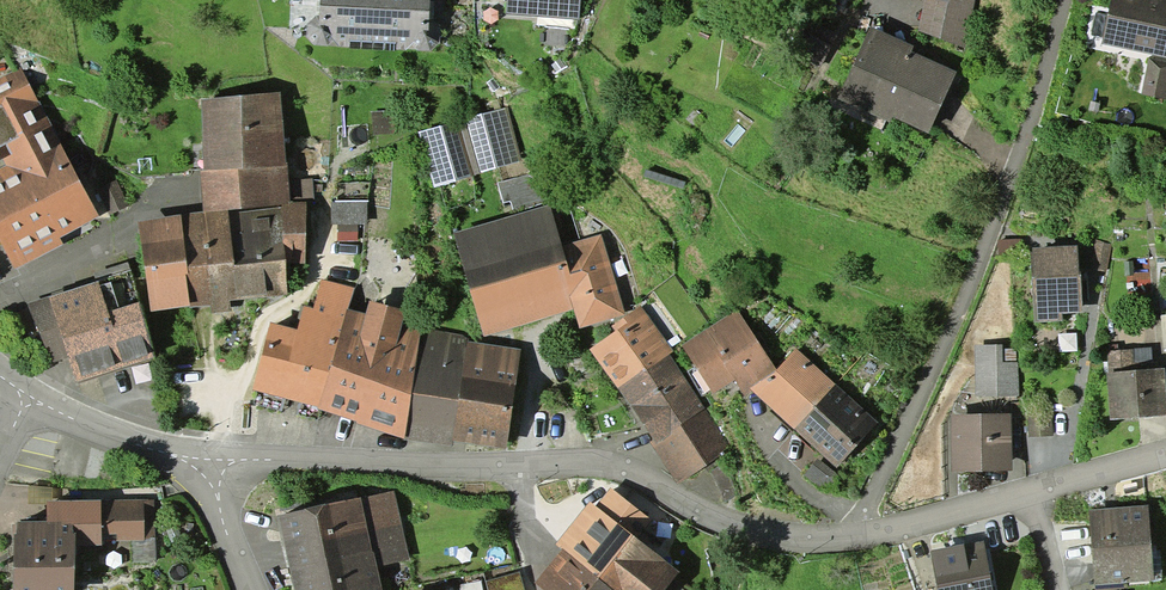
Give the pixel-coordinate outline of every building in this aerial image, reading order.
[(320,15),(316,17),(307,24),(307,36),(314,45),(327,46),(406,50),(430,50),(439,42),(440,28),(432,20),(428,20),(429,0),(320,0),(320,15)] [(581,0),(507,0),(507,13),(579,19),(581,0)] [(942,0),(925,0),(918,29),(964,47),(975,0),(951,0),(951,2),(942,0)] [(1107,15),(1096,13),(1091,35),(1103,37),(1102,44),(1165,57),(1165,0),(1111,0),(1107,15)] [(892,117),(927,134),(956,72),(910,52),(913,46),(871,27),(837,99),(889,123),(892,117)] [(1142,94),(1165,99),(1165,61),(1149,58),(1142,94)] [(15,269),(63,244),(59,237),(98,217),(21,67),(0,77),(0,158),(1,158),(5,165),(0,168),(0,240),(15,269)] [(200,171),(204,211),(138,221),(151,311),(190,305),(190,307),(211,305),(212,314),(231,311),(230,301),(287,295),(286,264),(306,264),(306,201),(291,202),(290,181),(288,163),(287,163),(281,93),(201,99),(203,171),(200,171)] [(522,161),(508,107),(465,118),(480,173),(522,161)] [(455,121),(418,132),(434,187),(471,177),(455,121)] [(543,206),(532,173),(497,183),(503,203),(509,201),(514,215),(543,206)] [(290,181),(291,202),(306,201),(313,201),(311,179),(290,181)] [(367,202),(332,202),(332,224),(337,224),(357,224),(368,224),(367,202)] [(514,215),(454,233),(484,337),(574,309),(579,329),(625,315),(601,235),(562,245),(549,204),(543,206),(514,215)] [(357,241),(357,224),(337,224),(337,240),(357,241)] [(1095,240),(1088,269),(1106,273),(1113,244),(1095,240)] [(1030,247),(1035,322),(1062,320),(1062,313),(1082,312),(1079,246),(1030,247)] [(253,390),(318,406),(346,309),(348,309),(354,288),(322,279),(314,308),(304,306),(297,329),(270,322),(253,390)] [(69,357),(77,384),(155,356),(138,303),(119,309),(108,311),(99,286),(97,281),(28,303),(49,364),(69,357)] [(110,282),(99,286),(108,311),(119,309),(110,282)] [(346,309),(318,406),(318,408),(358,421),(357,423),(405,439),(423,328),(402,322),(405,310),(370,300),(366,314),(348,309),(346,309)] [(590,349),(617,387),(669,355),(674,352),(641,306),(612,326),(615,331),(590,349)] [(750,389),(777,370),(739,311),(682,345),(713,393),(735,381),(745,397),(755,392),(750,389)] [(453,447),(453,442),(506,449),(521,350),(467,341),(467,336),(423,328),(405,439),(453,447)] [(975,345),(976,397),(1019,396),(1018,361),(1002,362),(1002,345),(975,345)] [(755,392),(795,429),(837,384),(797,348),(777,370),(750,389),(755,392)] [(1109,372),(1152,369),(1151,348),(1107,351),(1109,372)] [(732,448),(669,355),(617,387),(653,440),(649,442),(678,484),(732,448)] [(1109,372),(1107,373),(1110,419),(1165,415),(1165,384),(1165,369),(1152,369),(1109,372)] [(879,423),(837,384),(795,429),(837,467),(879,423)] [(951,414),(951,471),(1012,470),(1012,413),(951,414)] [(836,473),(817,459),(805,475),(824,489),(836,473)] [(47,501),(52,501),(52,488),(30,486),(28,504),(47,504),(47,501)] [(534,582),(544,589),(663,589),(680,570),(638,536),(652,519),(611,486),(596,505),(591,501),(556,543),(562,548),(534,582)] [(278,515),(295,589),(383,589),(378,566),(410,559),(395,490),(278,515)] [(13,589),(74,589),(74,545),(102,544),(102,541),(145,541),(145,539),(156,539),(155,499),(52,501),(47,501),(47,504),(46,521),(17,522),(16,534),(13,534),(13,589)] [(1089,511),(1094,585),(1154,582),(1149,505),(1089,511)] [(938,589),(993,589),(984,541),(930,551),(938,589)] [(519,572),(486,582),(488,589),(525,589),(519,572)] [(481,580),(461,584),(462,589),(483,589),(481,580)]
